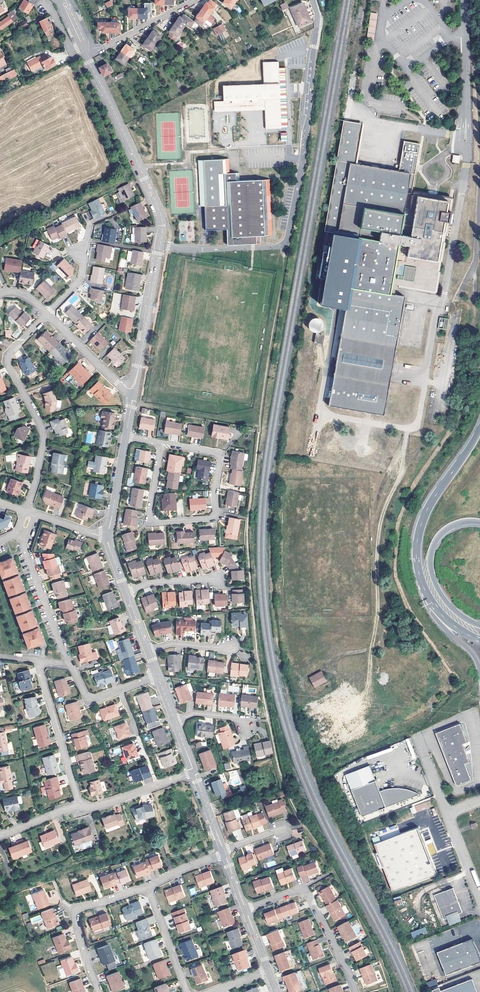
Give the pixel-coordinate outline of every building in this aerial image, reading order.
[(30,3),(25,0),(24,0),(20,6),(19,8),(28,14),(34,6),(33,5),(30,3)] [(217,4),(211,0),(208,4),(206,2),(201,10),(209,15),(217,4)] [(236,1),(235,0),(225,0),(223,3),(226,5),(225,6),(227,8),(228,6),(231,8),(236,1)] [(138,18),(147,18),(147,14),(148,14),(149,13),(149,12),(151,12),(151,3),(146,3),(146,9),(138,9),(138,18)] [(298,27),(311,21),(303,3),(290,8),(298,27)] [(129,18),(138,18),(138,9),(129,9),(129,12),(127,12),(127,14),(129,14),(129,18)] [(214,19),(209,15),(201,10),(196,17),(197,17),(196,20),(200,23),(202,20),(204,21),(202,24),(208,28),(214,19)] [(8,16),(12,21),(17,18),(12,11),(7,15),(8,16)] [(369,19),(376,20),(377,13),(370,12),(369,19)] [(192,27),(195,22),(195,21),(185,14),(182,18),(179,16),(174,24),(182,29),(186,23),(192,27)] [(12,21),(8,16),(0,23),(0,28),(1,30),(12,21)] [(39,22),(45,32),(49,31),(51,29),(49,25),(48,22),(46,18),(39,22)] [(111,32),(111,23),(98,23),(98,29),(102,29),(102,32),(111,32)] [(111,23),(111,32),(120,32),(120,28),(121,28),(121,26),(120,26),(120,23),(111,23)] [(178,36),(182,29),(174,24),(169,31),(170,31),(177,36),(178,36)] [(217,36),(222,33),(219,26),(213,29),(217,36)] [(148,38),(156,43),(161,36),(153,31),(148,38)] [(177,36),(170,31),(169,33),(168,34),(169,36),(174,39),(177,36)] [(151,50),(156,43),(148,38),(143,45),(145,46),(144,48),(148,50),(149,49),(151,50)] [(183,41),(177,44),(180,50),(187,47),(183,41)] [(121,52),(129,57),(134,50),(133,49),(134,48),(131,46),(130,47),(126,44),(121,52)] [(124,64),(129,57),(121,52),(116,59),(120,61),(119,62),(120,64),(121,62),(124,64)] [(52,57),(48,59),(46,60),(42,62),(41,59),(37,60),(40,65),(40,66),(43,65),(46,70),(56,64),(52,57)] [(223,85),(224,101),(232,100),(232,108),(242,108),(242,100),(252,100),(252,102),(257,102),(257,99),(264,99),(265,109),(265,128),(286,128),(287,128),(286,97),(283,97),(283,93),(279,93),(279,84),(286,84),(285,67),(278,67),(278,61),(263,62),(264,84),(223,85)] [(104,76),(112,72),(107,63),(99,67),(104,76)] [(214,111),(265,109),(264,99),(257,99),(257,102),(252,102),(252,100),(242,100),(242,108),(232,108),(232,100),(224,101),(214,101),(214,111)] [(399,171),(374,167),(357,164),(362,136),(364,124),(344,120),(324,231),(357,237),(348,287),(349,287),(329,405),(348,409),(384,415),(405,296),(394,294),(396,284),(432,290),(444,221),(449,222),(451,212),(445,211),(447,201),(411,194),(420,143),(404,141),(399,171)] [(454,153),(452,162),(460,163),(462,155),(454,153)] [(229,246),(257,246),(257,239),(268,239),(268,222),(263,222),(264,199),(269,199),(269,183),(239,183),(239,175),(229,174),(230,160),(200,159),(199,206),(203,206),(202,230),(223,230),(226,230),(226,242),(229,246)] [(130,185),(120,190),(126,203),(135,198),(132,192),(133,192),(130,185)] [(90,205),(94,212),(94,214),(93,215),(95,220),(106,215),(99,200),(90,205)] [(143,212),(139,205),(131,209),(137,224),(145,220),(142,212),(143,212)] [(78,218),(65,224),(69,233),(82,226),(78,218)] [(54,240),(59,238),(61,237),(62,239),(68,235),(67,234),(63,225),(57,229),(56,228),(49,231),(54,240)] [(106,228),(104,242),(115,244),(117,230),(106,228)] [(147,228),(136,229),(136,243),(146,243),(146,237),(147,237),(147,228)] [(34,252),(44,258),(51,246),(41,241),(38,247),(38,246),(34,252)] [(106,259),(109,260),(110,256),(111,257),(111,256),(113,248),(99,245),(98,249),(100,249),(99,252),(98,261),(105,262),(106,259)] [(142,260),(143,253),(134,251),(133,253),(131,263),(131,265),(142,267),(143,260),(142,260)] [(13,270),(13,271),(22,272),(24,262),(7,259),(6,269),(13,270)] [(65,259),(58,266),(70,278),(74,275),(75,269),(65,259)] [(105,269),(95,267),(92,282),(102,284),(105,269)] [(22,272),(20,282),(27,283),(27,284),(32,285),(34,274),(22,272)] [(129,273),(127,282),(130,282),(128,290),(138,292),(141,276),(129,273)] [(48,278),(45,280),(51,286),(54,283),(48,278)] [(45,281),(38,288),(44,293),(43,294),(48,299),(56,291),(45,281)] [(102,303),(104,292),(93,290),(92,288),(91,294),(92,294),(91,301),(102,303)] [(137,297),(125,295),(123,310),(133,312),(134,305),(135,305),(137,297)] [(24,314),(22,312),(17,307),(10,314),(22,327),(31,318),(26,312),(25,313),(24,314)] [(66,313),(77,324),(83,317),(73,307),(66,313)] [(82,329),(81,330),(85,335),(93,327),(83,317),(77,324),(82,329)] [(134,320),(122,318),(121,325),(122,326),(121,330),(124,332),(131,334),(134,320)] [(438,328),(447,329),(449,319),(440,318),(438,328)] [(98,333),(91,341),(101,351),(109,344),(98,333)] [(50,339),(52,337),(48,334),(47,334),(37,345),(44,352),(46,349),(51,354),(60,345),(54,339),(52,341),(50,339)] [(51,354),(57,360),(56,361),(63,368),(71,359),(68,356),(65,352),(66,351),(60,345),(51,354)] [(107,356),(113,362),(114,363),(113,364),(117,368),(125,359),(115,349),(107,356)] [(36,371),(29,358),(21,363),(20,364),(23,369),(24,371),(26,375),(27,376),(36,371)] [(91,375),(78,363),(70,372),(82,384),(91,375)] [(63,377),(69,383),(73,377),(67,372),(63,377)] [(90,390),(105,405),(114,396),(106,389),(105,390),(102,388),(103,386),(98,382),(90,390)] [(48,403),(47,404),(47,407),(46,410),(48,412),(52,413),(55,411),(55,408),(57,406),(58,402),(55,401),(54,399),(56,399),(54,393),(49,395),(44,397),(46,401),(48,401),(48,403)] [(19,418),(17,413),(21,412),(19,406),(18,407),(17,406),(15,398),(4,402),(7,409),(6,409),(6,413),(9,416),(10,421),(19,418)] [(104,419),(102,431),(108,432),(109,428),(114,429),(115,423),(112,422),(113,418),(115,419),(115,414),(103,412),(102,418),(104,419)] [(156,420),(141,417),(139,427),(154,430),(156,420)] [(59,420),(51,423),(54,429),(56,429),(56,430),(58,434),(60,434),(61,436),(69,433),(68,431),(69,430),(65,420),(60,422),(59,420)] [(179,435),(182,424),(166,422),(164,432),(172,433),(171,434),(179,435)] [(213,425),(211,437),(216,438),(216,437),(220,437),(220,438),(227,439),(229,428),(213,425)] [(202,439),(203,428),(189,426),(187,436),(197,438),(201,438),(202,439)] [(21,428),(18,429),(14,437),(24,441),(27,435),(29,430),(24,427),(23,429),(21,428)] [(109,438),(111,438),(112,433),(108,432),(102,431),(100,431),(98,446),(109,447),(110,442),(109,442),(109,438)] [(147,464),(149,453),(140,451),(138,463),(147,464)] [(231,470),(240,471),(243,454),(232,452),(229,465),(230,465),(229,469),(231,470)] [(28,464),(29,464),(31,458),(18,455),(17,461),(18,462),(16,471),(25,473),(27,465),(28,464)] [(50,474),(62,476),(64,467),(62,467),(64,457),(53,455),(51,464),(52,465),(52,467),(52,469),(50,474)] [(106,465),(108,465),(109,458),(101,456),(97,458),(95,472),(105,474),(106,473),(107,469),(105,469),(106,465)] [(169,456),(166,472),(167,472),(169,472),(179,474),(180,467),(179,467),(181,458),(169,456)] [(197,461),(196,469),(198,470),(196,480),(205,481),(207,471),(208,471),(210,463),(206,462),(203,462),(197,461)] [(144,483),(147,469),(137,467),(136,474),(135,473),(133,482),(144,483)] [(240,471),(231,470),(231,473),(230,473),(228,484),(238,486),(241,471),(240,471)] [(167,480),(166,488),(176,489),(177,483),(179,474),(169,472),(167,480)] [(17,496),(22,483),(11,479),(6,492),(17,496)] [(103,500),(104,494),(102,494),(103,491),(104,491),(104,487),(93,485),(91,497),(103,500)] [(129,507),(138,508),(139,502),(141,502),(143,491),(132,489),(129,507)] [(235,507),(238,493),(228,491),(225,505),(235,507)] [(53,507),(61,510),(65,499),(48,492),(45,500),(47,503),(54,505),(53,507)] [(175,512),(175,509),(174,510),(173,505),(175,505),(174,494),(163,494),(163,499),(161,500),(162,510),(171,509),(171,513),(175,512)] [(189,510),(197,509),(197,510),(205,509),(204,499),(188,500),(189,510)] [(84,519),(89,520),(90,518),(94,519),(96,511),(87,508),(87,509),(82,507),(78,518),(84,520),(84,519)] [(123,525),(134,526),(136,518),(137,512),(126,510),(123,525)] [(0,527),(1,529),(9,526),(11,517),(6,515),(5,519),(0,518),(0,528),(0,527)] [(227,526),(228,526),(227,534),(237,536),(240,520),(228,518),(227,526)] [(214,539),(213,529),(198,530),(199,540),(206,540),(214,539)] [(56,535),(45,531),(40,545),(51,549),(56,535)] [(183,533),(182,531),(177,532),(177,544),(194,542),(193,533),(184,533),(183,533)] [(134,543),(133,540),(134,540),(131,532),(122,536),(125,543),(124,544),(127,553),(136,549),(134,543)] [(164,534),(155,534),(155,535),(147,536),(148,546),(164,544),(164,534)] [(75,542),(69,540),(66,547),(73,549),(74,549),(77,550),(80,549),(82,543),(76,541),(76,542),(75,542)] [(219,561),(223,563),(224,562),(227,564),(226,565),(229,568),(235,564),(231,557),(232,554),(224,550),(219,561)] [(54,554),(42,553),(44,561),(45,563),(44,564),(45,569),(47,569),(58,565),(55,558),(54,558),(54,554)] [(215,565),(210,553),(206,555),(205,553),(199,555),(198,558),(202,569),(206,568),(206,566),(207,566),(208,567),(215,565)] [(103,567),(97,554),(87,558),(90,565),(92,571),(103,567)] [(198,568),(194,556),(189,558),(189,556),(184,558),(182,562),(187,573),(190,571),(189,570),(191,569),(192,571),(198,568)] [(181,569),(176,557),(171,559),(171,558),(165,560),(165,562),(169,574),(172,573),(172,571),(174,571),(174,572),(181,569)] [(28,649),(44,643),(39,628),(34,630),(31,631),(30,628),(33,627),(38,625),(33,611),(28,612),(25,613),(24,610),(26,609),(32,608),(27,593),(21,595),(19,596),(18,593),(20,592),(26,590),(21,575),(15,577),(13,578),(12,575),(14,574),(20,572),(15,558),(0,563),(0,570),(28,649)] [(163,571),(158,559),(154,560),(153,559),(148,560),(146,564),(150,575),(154,574),(154,573),(156,572),(156,573),(163,571)] [(146,574),(141,561),(137,563),(136,561),(129,564),(131,571),(132,571),(133,574),(132,574),(133,578),(146,574)] [(232,574),(231,575),(231,580),(242,579),(242,570),(239,570),(235,564),(229,568),(231,571),(232,571),(232,574)] [(60,573),(58,565),(47,569),(48,573),(49,572),(50,576),(52,580),(60,577),(59,573),(60,573)] [(109,585),(104,571),(94,575),(99,589),(109,585)] [(63,581),(52,584),(54,591),(56,590),(57,593),(58,599),(67,596),(63,581)] [(233,590),(233,594),(233,597),(232,597),(232,602),(243,602),(243,589),(233,590)] [(210,603),(209,590),(201,591),(201,592),(196,592),(197,606),(205,605),(205,604),(210,603)] [(193,604),(192,591),(184,592),(185,593),(179,593),(180,607),(188,606),(188,604),(193,604)] [(117,606),(112,592),(102,596),(108,610),(117,606)] [(168,594),(162,595),(163,608),(171,607),(171,605),(176,605),(175,592),(168,592),(168,594)] [(141,599),(143,603),(144,603),(145,606),(144,606),(146,613),(154,610),(153,608),(158,607),(153,594),(141,599)] [(227,595),(223,596),(219,596),(219,595),(214,595),(215,606),(228,605),(227,595)] [(73,607),(71,599),(59,602),(60,608),(62,608),(63,610),(64,614),(73,611),(72,607),(73,607)] [(73,611),(64,614),(65,619),(66,618),(67,621),(68,624),(77,622),(77,618),(78,618),(76,610),(73,611)] [(240,624),(241,626),(241,627),(247,627),(246,615),(241,615),(241,613),(232,613),(233,625),(237,624),(240,624)] [(123,625),(122,626),(119,618),(110,621),(115,634),(125,630),(123,625)] [(184,629),(195,629),(196,621),(176,621),(176,634),(184,635),(184,631),(184,629)] [(200,633),(205,634),(205,632),(207,632),(206,636),(211,636),(211,633),(215,633),(215,629),(217,629),(217,631),(221,631),(221,621),(211,621),(211,624),(201,623),(200,633)] [(164,633),(164,634),(165,634),(172,633),(170,622),(160,623),(152,626),(155,635),(156,636),(160,635),(161,634),(164,633)] [(133,651),(128,637),(119,641),(124,655),(133,651)] [(93,658),(89,643),(79,645),(81,654),(82,654),(83,656),(80,656),(81,662),(93,658)] [(127,675),(138,671),(135,663),(137,662),(134,655),(123,660),(126,666),(124,667),(127,675)] [(180,655),(169,656),(169,664),(170,664),(170,666),(169,667),(170,672),(180,671),(181,664),(181,662),(180,655)] [(204,659),(195,658),(195,659),(189,658),(188,669),(203,670),(204,659)] [(208,662),(207,672),(223,674),(224,663),(216,662),(216,663),(208,662)] [(231,665),(230,676),(237,677),(238,675),(247,676),(248,665),(240,664),(239,666),(231,665)] [(107,682),(107,683),(115,680),(111,669),(104,672),(103,671),(94,674),(99,686),(104,684),(104,683),(107,682)] [(30,678),(32,678),(29,670),(18,674),(20,681),(19,683),(20,686),(22,685),(23,690),(31,688),(33,686),(31,682),(30,678)] [(318,683),(321,680),(323,683),(327,681),(326,678),(325,678),(323,674),(324,674),(322,672),(318,674),(319,677),(316,679),(314,676),(310,678),(311,681),(312,681),(314,685),(313,685),(315,688),(319,686),(318,683)] [(54,682),(58,697),(68,694),(66,686),(67,686),(65,679),(54,682)] [(179,694),(178,695),(181,703),(192,699),(189,691),(186,684),(176,688),(179,694)] [(197,692),(195,703),(204,704),(204,703),(213,704),(214,694),(197,692)] [(148,700),(146,694),(137,697),(143,711),(152,708),(149,700),(148,700)] [(226,705),(226,706),(234,706),(235,695),(219,694),(218,704),(226,705)] [(248,705),(248,706),(256,707),(257,697),(242,695),(241,704),(248,705)] [(41,712),(39,707),(37,707),(37,704),(38,704),(36,697),(25,699),(27,708),(30,717),(40,714),(41,712)] [(76,702),(65,706),(70,721),(81,718),(80,713),(78,713),(78,712),(78,710),(79,710),(76,702)] [(118,715),(114,705),(99,711),(103,721),(118,715)] [(154,718),(156,715),(153,714),(152,712),(154,711),(156,711),(154,707),(152,708),(143,711),(146,719),(149,720),(150,722),(148,723),(147,726),(149,729),(162,724),(160,720),(157,721),(156,720),(155,720),(154,718)] [(118,726),(114,728),(119,740),(123,738),(126,737),(130,736),(125,724),(121,725),(121,726),(119,727),(118,726)] [(203,727),(202,725),(198,724),(197,736),(213,737),(214,726),(206,725),(206,727),(203,727)] [(467,759),(461,744),(461,743),(463,742),(462,738),(465,737),(459,724),(435,733),(442,751),(443,750),(446,757),(445,758),(447,763),(456,786),(471,780),(464,764),(469,763),(467,759)] [(45,725),(33,729),(39,747),(50,744),(48,737),(47,737),(46,735),(47,735),(45,725)] [(159,746),(168,742),(166,737),(167,737),(164,727),(153,731),(159,746)] [(235,745),(232,737),(231,738),(229,730),(218,734),(224,749),(235,745)] [(87,746),(85,736),(83,731),(71,735),(73,740),(73,739),(75,744),(76,749),(87,746)] [(5,732),(0,733),(0,752),(9,750),(5,732)] [(266,756),(274,754),(271,741),(263,743),(263,745),(254,746),(257,758),(266,756)] [(126,746),(122,748),(126,760),(131,759),(130,758),(133,757),(133,758),(137,756),(133,744),(129,746),(126,747),(126,746)] [(234,764),(252,760),(249,747),(243,748),(244,750),(234,752),(235,756),(233,757),(234,764)] [(176,762),(174,758),(173,758),(172,756),(171,753),(172,753),(171,749),(158,753),(160,758),(161,757),(165,767),(175,763),(176,762)] [(210,750),(199,754),(202,762),(203,762),(206,770),(216,767),(210,750)] [(95,770),(89,752),(76,756),(78,763),(80,762),(81,766),(83,774),(87,773),(89,774),(91,771),(95,770)] [(59,772),(57,766),(56,766),(55,763),(56,763),(54,755),(42,758),(47,775),(59,772)] [(142,778),(143,779),(151,776),(147,765),(130,772),(134,781),(136,782),(140,780),(140,779),(142,778)] [(376,780),(370,765),(346,774),(352,790),(376,780)] [(0,768),(0,774),(1,777),(0,777),(0,784),(3,783),(5,790),(12,788),(11,781),(12,781),(9,766),(0,768)] [(44,781),(47,792),(48,792),(49,795),(52,797),(60,795),(58,787),(59,786),(56,777),(44,781)] [(99,779),(90,782),(92,787),(92,790),(91,790),(92,796),(103,793),(99,779)] [(221,780),(212,783),(217,796),(226,792),(221,780)] [(352,790),(362,815),(362,817),(420,795),(419,793),(418,793),(414,790),(410,789),(407,788),(402,788),(397,788),(388,789),(381,791),(376,780),(352,790)] [(12,809),(13,811),(19,809),(16,797),(3,799),(5,811),(9,810),(9,809),(12,809)] [(265,807),(270,818),(278,815),(277,813),(283,811),(287,810),(283,800),(279,801),(279,802),(265,807)] [(426,801),(410,805),(411,813),(428,809),(426,801)] [(133,808),(132,811),(136,821),(143,817),(147,817),(147,815),(153,814),(152,805),(148,806),(147,805),(140,806),(141,807),(137,808),(137,807),(133,808)] [(240,828),(234,810),(224,814),(227,822),(226,823),(230,832),(240,828)] [(120,814),(115,815),(115,814),(110,816),(110,815),(106,817),(106,818),(101,819),(105,829),(118,824),(119,826),(124,824),(120,814)] [(242,820),(246,829),(253,827),(253,829),(261,826),(257,814),(242,820)] [(418,827),(374,844),(393,891),(437,874),(430,857),(427,849),(418,827)] [(72,835),(75,845),(92,839),(89,831),(88,831),(87,828),(82,830),(82,831),(78,833),(72,835)] [(48,834),(41,837),(43,841),(45,847),(53,844),(58,842),(54,830),(47,833),(48,834)] [(12,847),(8,848),(11,858),(21,854),(31,851),(27,841),(23,843),(21,843),(20,841),(16,843),(13,844),(14,846),(12,847)] [(45,847),(43,841),(39,843),(42,850),(53,845),(53,844),(45,847)] [(303,841),(288,847),(291,856),(307,851),(303,841)] [(256,849),(260,860),(275,855),(271,844),(256,849)] [(244,857),(240,859),(244,870),(252,867),(251,866),(257,864),(253,853),(248,855),(248,857),(245,858),(244,857)] [(162,866),(159,856),(146,861),(147,862),(150,872),(154,871),(154,870),(158,868),(162,866)] [(150,872),(147,862),(134,867),(138,877),(138,878),(142,876),(146,874),(147,875),(151,874),(150,872)] [(317,862),(306,866),(305,864),(298,867),(301,876),(309,873),(309,875),(321,871),(317,862)] [(283,868),(277,871),(282,884),(283,885),(286,884),(287,882),(289,881),(289,882),(297,880),(293,868),(285,872),(283,868)] [(130,881),(126,870),(114,875),(118,885),(118,886),(122,885),(122,884),(126,882),(130,881)] [(215,882),(211,871),(203,874),(204,875),(196,878),(200,888),(215,882)] [(118,885),(114,875),(113,874),(101,878),(105,889),(109,887),(113,886),(114,887),(118,885)] [(85,877),(70,883),(74,894),(89,889),(85,877)] [(266,889),(266,891),(275,887),(271,877),(263,880),(262,879),(254,882),(257,892),(266,889)] [(186,896),(182,885),(173,888),(174,889),(171,890),(170,889),(165,891),(170,902),(186,896)] [(223,886),(211,891),(214,899),(213,899),(216,908),(226,904),(227,902),(226,898),(224,898),(223,895),(224,895),(226,894),(223,886)] [(194,887),(188,889),(190,895),(196,894),(194,887)] [(330,887),(319,892),(321,897),(322,896),(328,906),(337,901),(330,887)] [(434,894),(438,907),(457,899),(453,887),(434,894)] [(38,909),(49,905),(43,890),(32,894),(38,909)] [(401,896),(393,898),(395,906),(402,904),(401,896)] [(443,919),(448,917),(458,914),(462,912),(457,899),(438,907),(443,919)] [(328,906),(327,906),(332,914),(333,913),(334,916),(333,917),(335,921),(346,916),(338,900),(337,901),(328,906)] [(136,915),(144,912),(140,902),(132,905),(133,907),(129,908),(127,907),(124,909),(123,910),(127,921),(136,917),(136,915)] [(284,917),(284,918),(299,912),(296,902),(280,908),(284,917)] [(56,916),(53,908),(41,913),(48,929),(59,925),(57,919),(56,920),(55,917),(56,916)] [(176,917),(175,917),(178,925),(180,924),(180,925),(180,927),(179,928),(180,931),(182,932),(192,929),(186,913),(185,908),(174,912),(176,917)] [(230,908),(218,912),(225,927),(235,924),(232,916),(233,916),(230,908)] [(280,908),(265,914),(269,923),(284,917),(280,908)] [(90,919),(89,920),(93,931),(111,924),(107,912),(99,915),(99,917),(96,918),(94,917),(90,919)] [(459,919),(458,914),(448,917),(450,922),(459,919)] [(148,927),(150,926),(147,919),(137,922),(140,930),(138,931),(141,939),(151,936),(152,934),(150,931),(149,931),(148,929),(148,927)] [(309,919),(300,922),(305,938),(314,935),(312,927),(309,919)] [(349,921),(338,927),(342,935),(344,934),(345,937),(344,938),(346,943),(357,937),(349,921)] [(410,933),(413,939),(427,933),(425,927),(410,933)] [(239,928),(228,932),(231,940),(234,949),(243,946),(244,944),(243,942),(242,942),(241,940),(242,940),(243,939),(239,928)] [(271,938),(275,950),(285,946),(279,930),(268,934),(269,939),(271,938)] [(67,941),(64,934),(53,938),(59,953),(71,949),(69,943),(68,944),(67,941)] [(477,952),(472,938),(437,952),(442,965),(446,975),(479,962),(479,960),(477,952)] [(158,948),(159,947),(156,939),(144,944),(150,960),(162,955),(160,950),(159,950),(158,949),(158,948)] [(193,940),(181,944),(184,951),(185,951),(187,955),(185,955),(187,961),(199,956),(193,940)] [(318,940),(308,943),(314,960),(324,956),(322,951),(321,952),(321,950),(319,944),(320,944),(318,940)] [(361,942),(350,948),(353,953),(354,952),(356,956),(359,961),(368,956),(361,942)] [(110,945),(98,949),(103,965),(116,961),(110,945)] [(246,950),(233,955),(239,971),(250,967),(247,958),(249,957),(246,950)] [(285,952),(276,955),(279,963),(281,971),(291,968),(285,952)] [(72,956),(61,960),(66,975),(77,972),(77,971),(78,971),(77,966),(75,966),(74,963),(72,956)] [(165,960),(153,964),(159,979),(170,975),(168,970),(167,970),(166,969),(166,968),(167,967),(165,960)] [(371,964),(361,968),(367,985),(378,981),(371,964)] [(337,981),(331,965),(320,968),(326,985),(337,981)] [(204,967),(193,971),(195,976),(197,976),(197,977),(198,979),(196,980),(198,984),(209,980),(204,967)] [(119,971),(108,975),(111,983),(112,983),(113,985),(112,985),(114,991),(125,987),(119,971)] [(292,991),(297,991),(302,990),(296,972),(284,977),(285,981),(286,980),(287,984),(289,984),(292,991)] [(478,991),(473,978),(438,991),(476,991),(478,991)] [(84,990),(83,989),(82,987),(83,986),(80,979),(69,983),(73,991),(85,991),(84,990)] [(436,979),(426,982),(429,989),(438,986),(436,979)] [(155,988),(156,991),(167,991),(169,991),(166,984),(155,988)]
